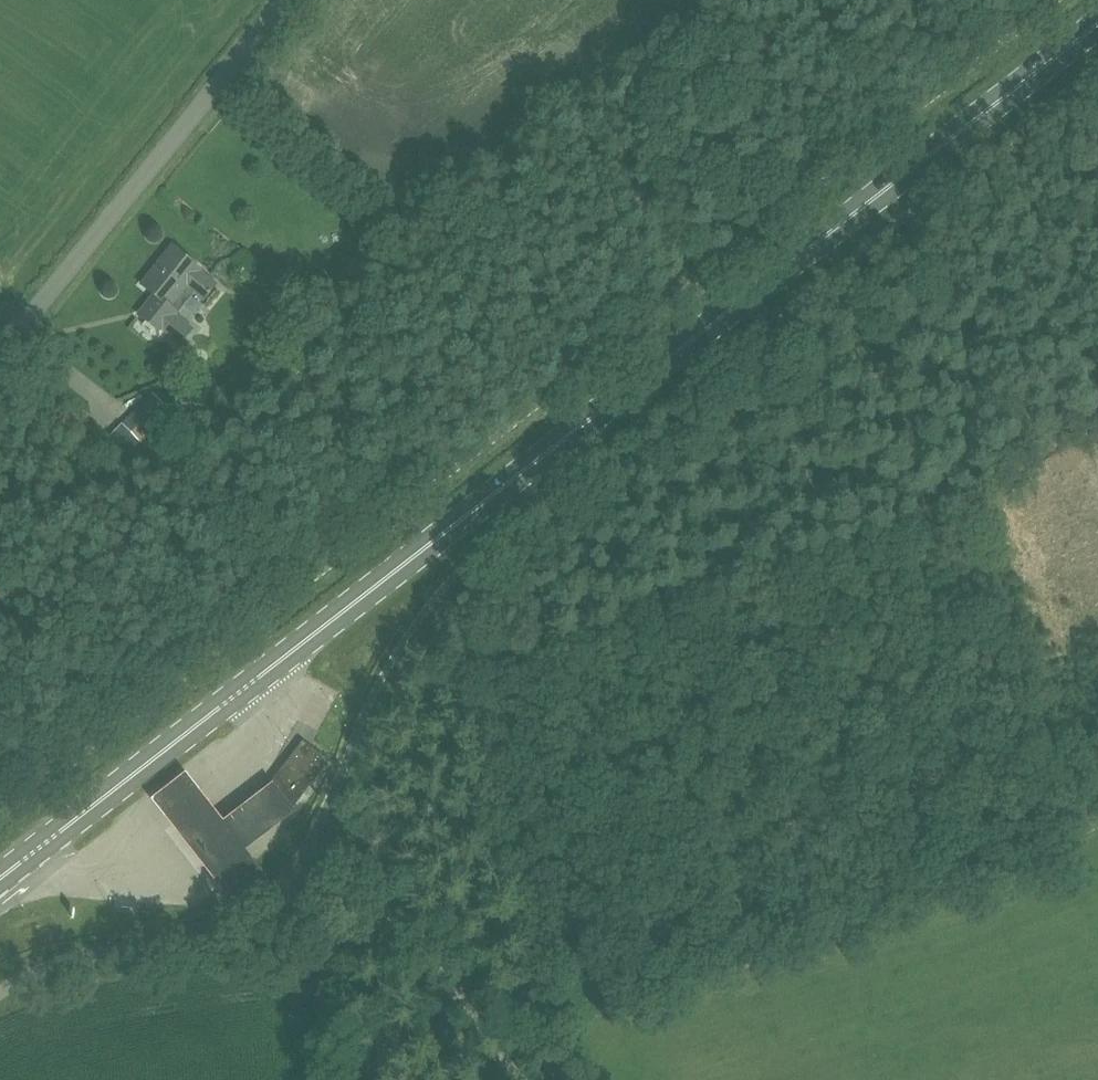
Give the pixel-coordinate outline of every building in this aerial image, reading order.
[(203,300),(216,284),(198,270),(200,269),(171,246),(141,284),(154,295),(138,314),(161,332),(162,330),(180,344),(192,329),(175,315),(177,311),(170,306),(186,286),(203,300)] [(152,393),(122,423),(139,441),(170,410),(152,393)] [(186,417),(197,405),(187,395),(175,406),(186,417)] [(271,784),(293,809),(329,760),(302,741),(271,784)] [(295,811),(293,809),(271,784),(223,821),(185,772),(152,799),(233,901),(266,875),(245,849),(295,811)]
